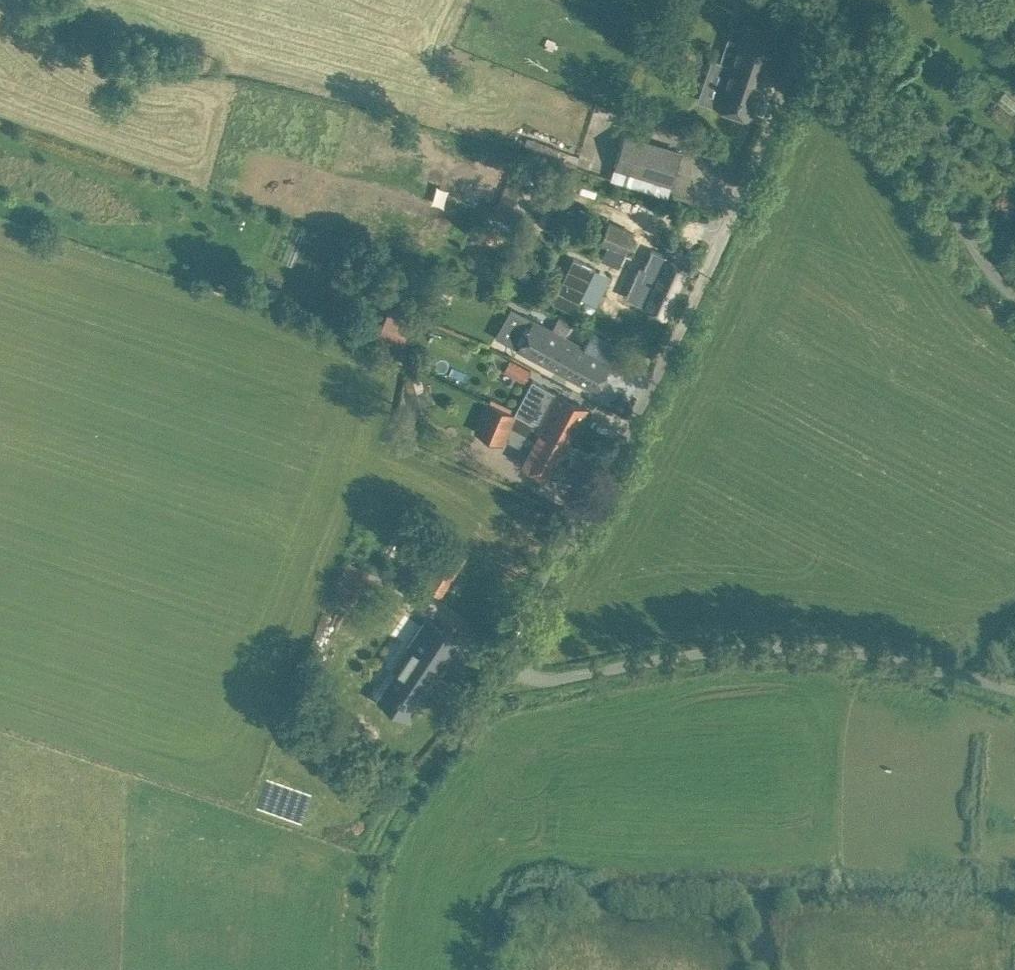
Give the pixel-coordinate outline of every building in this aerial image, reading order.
[(765,76),(779,35),(743,22),(731,57),(742,61),(740,67),(744,69),(745,66),(751,68),(750,71),(765,76)] [(751,118),(754,110),(765,76),(750,71),(751,68),(745,66),(744,69),(740,67),(742,61),(731,57),(715,105),(751,118)] [(671,182),(681,152),(624,134),(614,164),(671,182)] [(624,251),(632,232),(607,221),(598,241),(606,244),(624,251)] [(692,268),(674,260),(663,255),(654,272),(648,270),(645,277),(640,276),(630,299),(672,318),(694,268),(692,267),(692,268)] [(611,361),(594,351),(524,314),(509,342),(551,365),(596,389),(611,361)] [(510,358),(504,369),(525,380),(531,369),(510,358)] [(420,374),(406,378),(409,390),(424,386),(420,374)] [(586,408),(568,398),(553,390),(535,423),(504,407),(568,442),(586,408)] [(524,461),(532,466),(550,475),(568,442),(504,407),(486,399),(485,401),(476,396),(471,407),(480,412),(473,428),(503,442),(511,425),(536,438),(524,461)] [(421,584),(422,584),(438,595),(465,554),(448,543),(421,584)] [(381,694),(391,701),(408,712),(458,637),(428,617),(392,670),(396,672),(381,694)]
